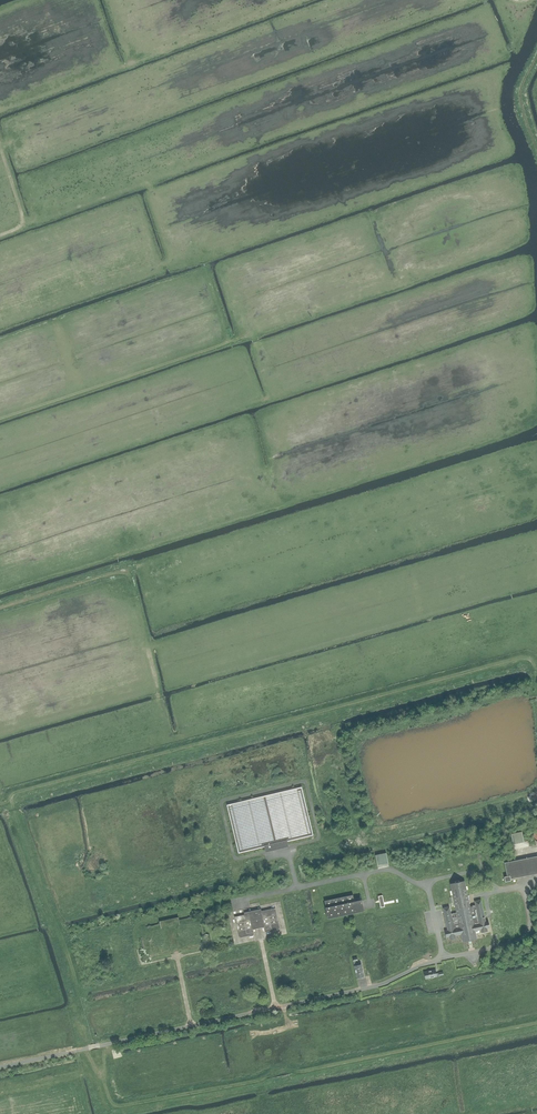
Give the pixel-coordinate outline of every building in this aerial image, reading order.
[(264,847),(265,853),(288,847),(287,842),(313,836),(302,787),(227,805),(238,853),(264,847)] [(511,834),(513,844),(524,842),(522,832),(511,834)] [(386,853),(375,855),(378,865),(388,863),(386,853)] [(504,863),(507,877),(504,877),(505,882),(511,881),(510,879),(536,874),(536,857),(504,863)] [(449,906),(443,908),(447,930),(445,931),(446,937),(449,937),(449,939),(456,938),(455,935),(461,934),(462,942),(468,941),(469,944),(472,943),(471,940),(477,939),(476,934),(488,931),(487,929),(490,928),(488,921),(486,922),(481,900),(474,901),(475,905),(470,906),(465,881),(450,884),(456,913),(451,914),(449,906)] [(353,896),(324,902),(328,919),(364,911),(362,900),(354,902),(353,896)] [(248,912),(249,914),(235,917),(239,938),(253,935),(252,930),(264,927),(266,932),(280,929),(275,909),(261,912),(261,909),(248,912)] [(357,958),(353,959),(357,978),(364,977),(361,964),(357,965),(356,961),(358,961),(357,958)] [(425,979),(444,976),(443,972),(437,974),(436,970),(424,972),(425,979)]
